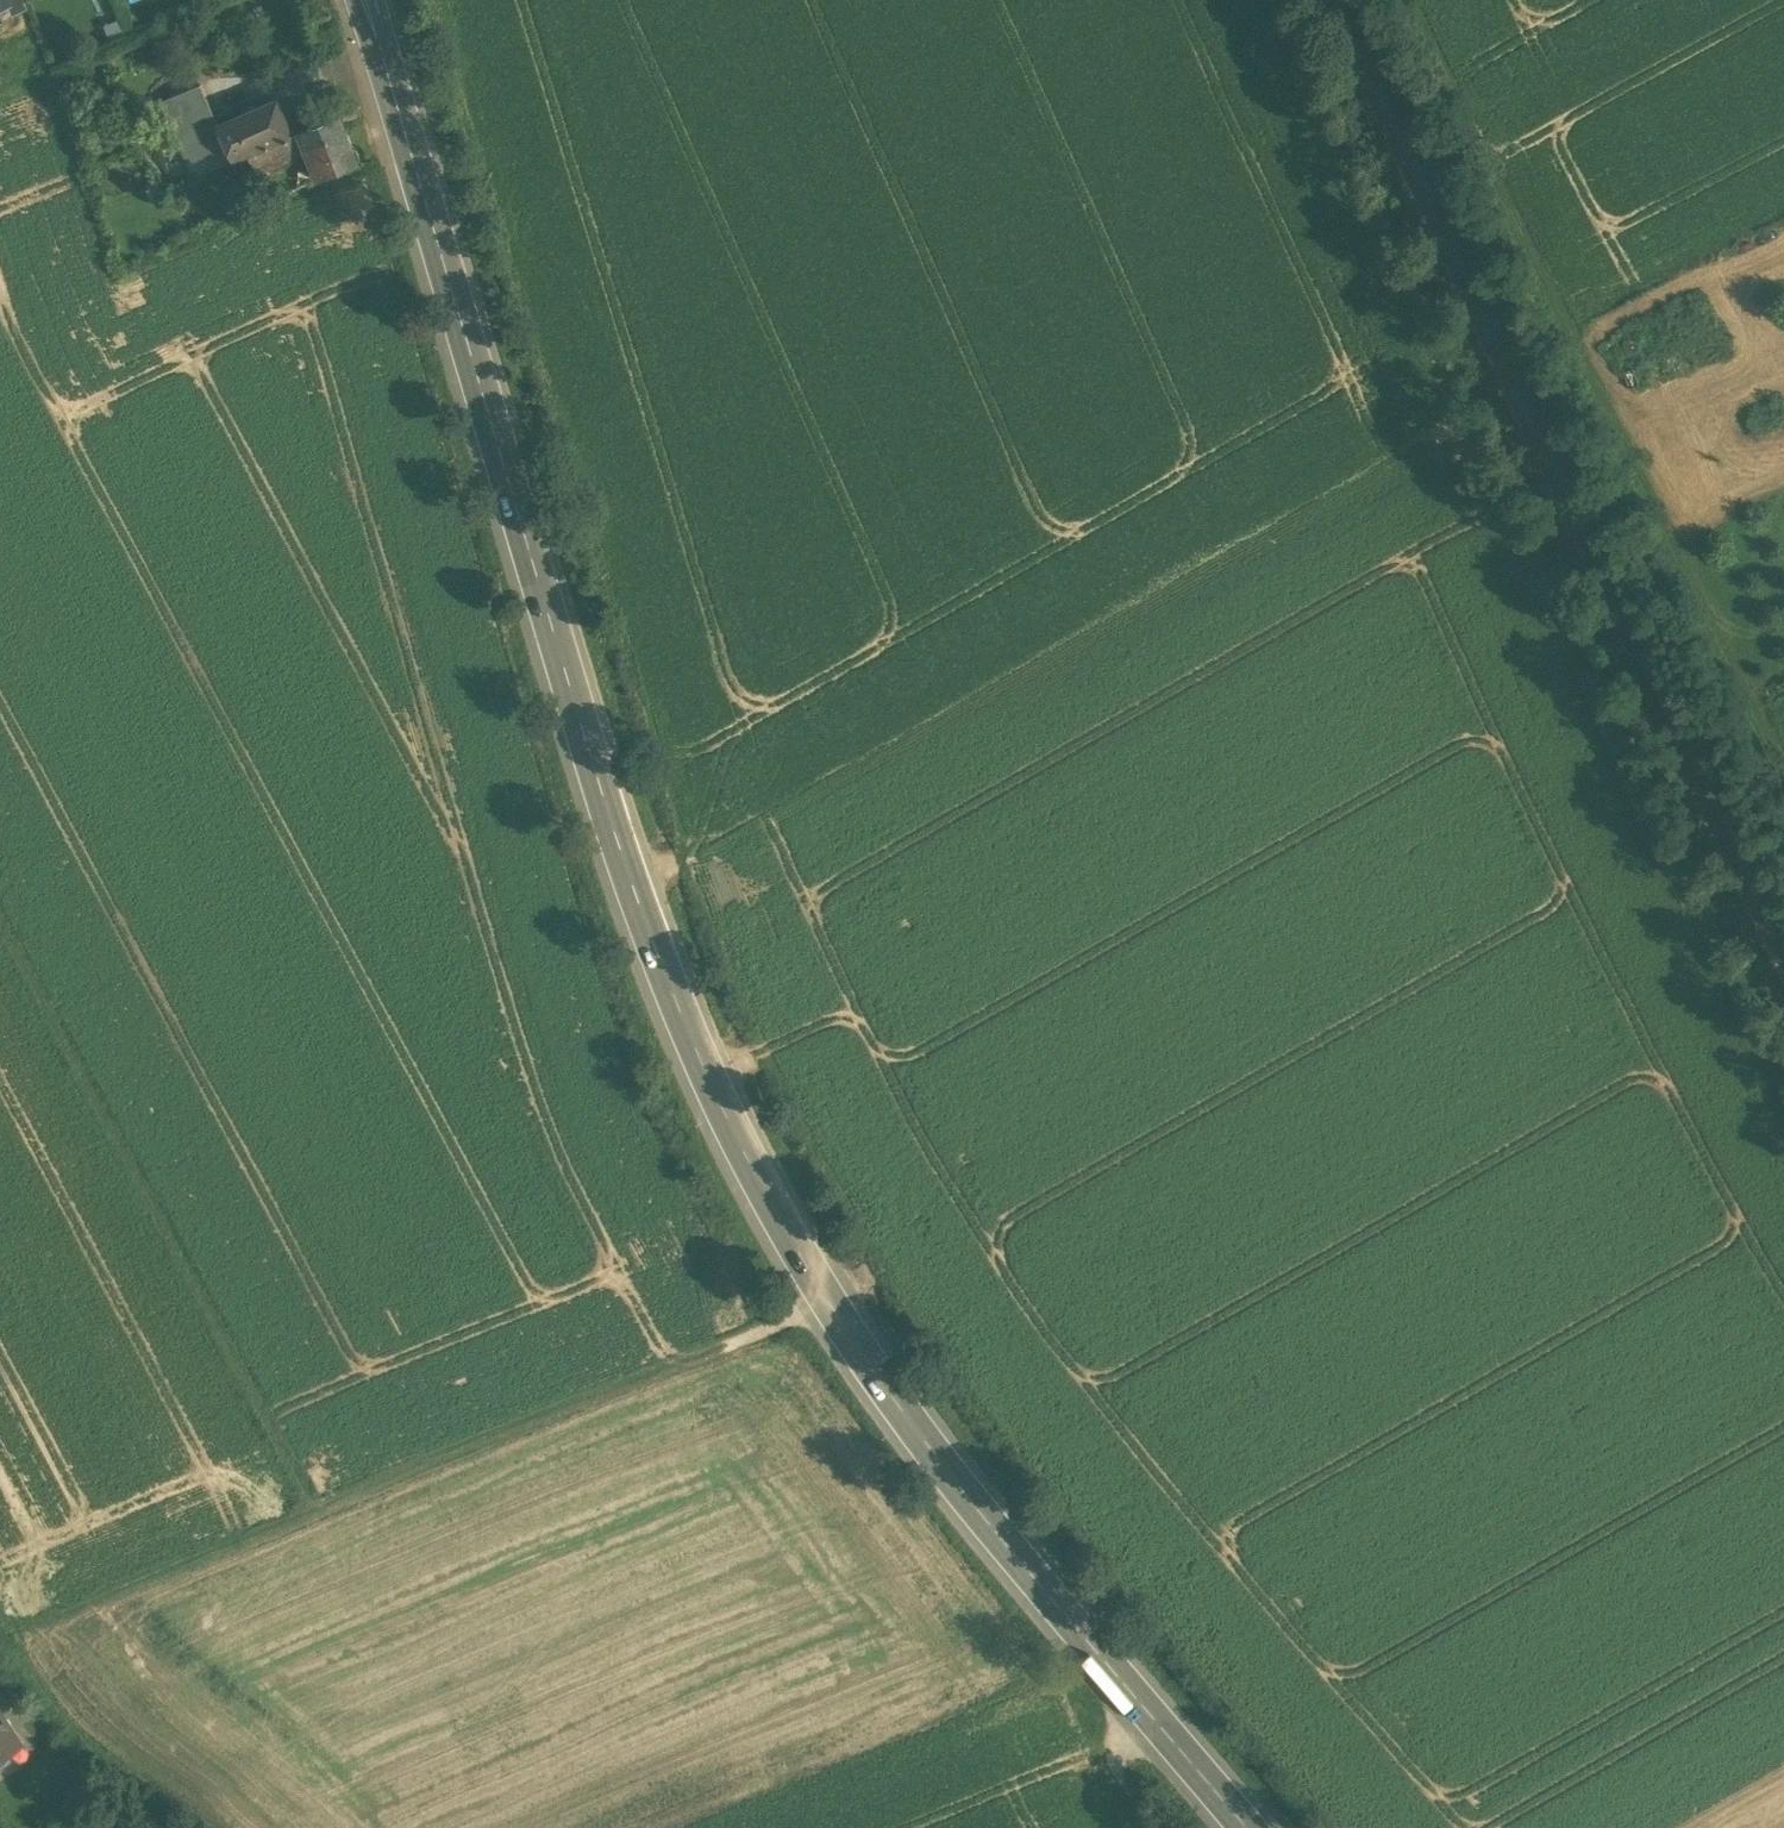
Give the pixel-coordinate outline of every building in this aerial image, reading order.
[(10,2),(9,3),(12,12),(27,5),(24,0),(9,0),(10,2)] [(194,80),(177,88),(179,93),(197,86),(194,80)] [(179,93),(161,101),(168,119),(208,101),(201,84),(197,86),(179,93)] [(218,125),(217,125),(231,159),(248,152),(287,135),(292,133),(277,99),(218,125)] [(208,101),(168,119),(193,175),(231,159),(217,125),(218,125),(208,101)] [(339,113),(300,130),(306,147),(319,179),(359,163),(358,161),(360,156),(357,148),(352,146),(339,113)] [(292,133),(287,135),(294,152),(306,147),(300,130),(292,133)] [(287,135),(248,152),(257,177),(297,160),(294,152),(287,135)] [(285,180),(272,185),(274,190),(277,197),(300,187),(298,182),(292,180),(286,181),(285,180)] [(274,190),(266,194),(269,200),(277,197),(274,190)] [(1,1766),(12,1759),(13,1748),(21,1742),(0,1711),(0,1765),(1,1766)]
